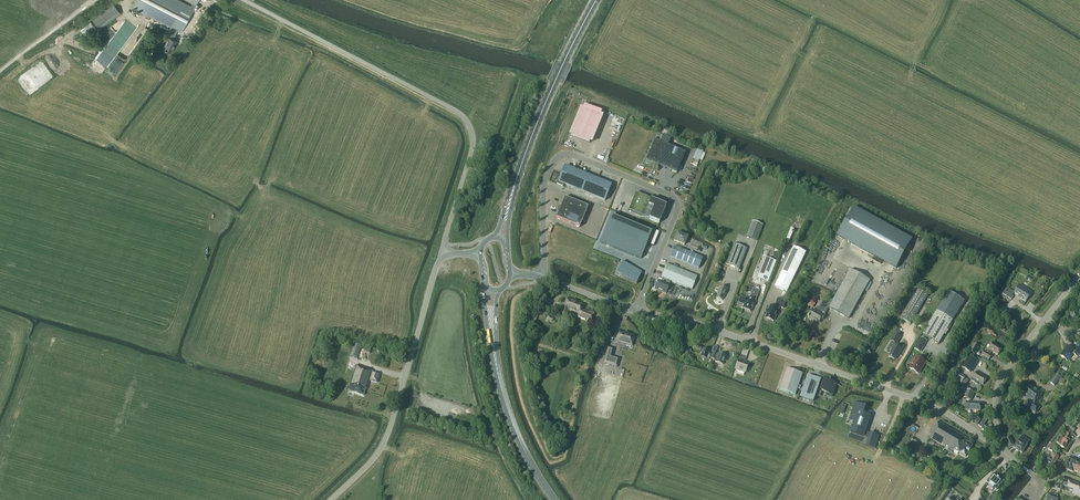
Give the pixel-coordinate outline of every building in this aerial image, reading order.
[(132,7),(171,27),(170,29),(168,34),(167,36),(169,37),(164,48),(172,52),(178,41),(172,38),(174,34),(175,35),(178,30),(182,32),(198,0),(188,0),(192,2),(191,5),(180,0),(136,0),(132,7)] [(113,3),(92,19),(100,29),(121,13),(113,3)] [(96,28),(91,21),(80,29),(85,36),(96,28)] [(575,123),(570,135),(571,135),(589,143),(590,143),(601,115),(583,107),(576,124),(575,123)] [(619,131),(624,119),(614,115),(608,127),(619,131)] [(654,140),(646,161),(658,166),(677,173),(685,153),(668,146),(670,139),(658,134),(655,141),(654,140)] [(697,148),(692,159),(699,161),(703,151),(697,148)] [(689,189),(698,169),(689,165),(680,185),(689,189)] [(605,201),(611,185),(565,167),(562,172),(563,172),(561,175),(560,175),(558,178),(559,178),(556,183),(563,186),(562,187),(563,187),(564,184),(605,201)] [(628,211),(629,211),(659,223),(666,206),(651,200),(635,193),(628,211)] [(558,207),(558,211),(558,213),(557,215),(556,218),(580,228),(588,207),(564,198),(560,208),(558,207)] [(854,207),(838,236),(896,269),(912,240),(854,207)] [(610,216),(600,242),(641,259),(652,233),(610,216)] [(756,241),(763,225),(752,221),(746,237),(756,241)] [(674,241),(684,245),(687,237),(677,233),(674,241)] [(746,249),(743,247),(744,245),(739,243),(738,245),(734,244),(726,265),(738,269),(746,249)] [(703,259),(673,247),(669,257),(698,269),(703,259)] [(794,247),(775,287),(787,292),(806,252),(794,247)] [(776,262),(766,258),(758,279),(768,283),(776,262)] [(627,259),(626,262),(640,267),(641,265),(627,259)] [(621,270),(619,276),(622,278),(621,278),(637,284),(641,272),(635,269),(632,268),(632,267),(622,262),(619,269),(621,270)] [(658,281),(655,289),(666,294),(669,285),(670,281),(692,290),(697,277),(666,264),(661,278),(667,280),(665,283),(658,281)] [(808,316),(809,317),(809,318),(814,321),(815,320),(817,321),(818,320),(820,321),(821,319),(823,320),(826,315),(824,314),(828,307),(829,307),(848,318),(870,279),(850,269),(834,299),(831,298),(828,303),(823,300),(819,307),(817,306),(815,310),(812,309),(808,316)] [(724,274),(719,272),(716,280),(720,282),(724,274)] [(1026,302),(1032,292),(1020,285),(1015,293),(1022,297),(1021,299),(1026,302)] [(724,297),(727,289),(720,286),(717,294),(718,294),(716,298),(722,301),(724,296),(724,297)] [(918,289),(901,318),(910,324),(928,295),(918,289)] [(1003,295),(1002,298),(1005,300),(1006,298),(1007,299),(1008,298),(1011,300),(1013,297),(1005,292),(1003,295)] [(740,297),(738,302),(744,305),(743,309),(750,312),(753,305),(754,305),(755,301),(749,299),(746,298),(745,299),(740,297)] [(563,306),(560,315),(566,317),(569,311),(578,314),(577,317),(585,320),(586,319),(591,321),(594,313),(591,312),(591,313),(589,312),(589,313),(588,312),(581,309),(582,304),(567,299),(564,307),(563,306)] [(779,299),(776,305),(784,308),(787,301),(779,299)] [(811,299),(808,305),(814,308),(817,302),(811,299)] [(766,318),(774,321),(779,307),(776,306),(775,308),(770,306),(766,318)] [(1010,310),(1004,307),(1000,312),(1006,316),(1010,310)] [(864,314),(870,317),(872,311),(866,309),(864,314)] [(937,311),(923,335),(938,344),(953,320),(937,311)] [(619,331),(616,342),(632,346),(635,336),(629,334),(629,333),(625,332),(625,333),(619,331)] [(895,334),(891,341),(892,341),(896,344),(901,337),(895,334)] [(914,349),(920,352),(926,341),(921,338),(914,349)] [(892,341),(889,346),(892,349),(890,352),(891,352),(889,356),(895,360),(897,356),(898,356),(902,349),(896,345),(896,344),(892,341)] [(998,355),(1002,349),(996,345),(996,344),(994,343),(993,343),(989,349),(987,353),(984,351),(982,355),(989,359),(991,356),(990,355),(992,351),(998,355)] [(1077,343),(1075,346),(1076,346),(1073,350),(1068,346),(1061,356),(1069,361),(1074,354),(1078,357),(1079,355),(1079,345),(1077,343)] [(361,346),(354,344),(350,356),(357,358),(361,346)] [(694,344),(692,349),(699,352),(700,350),(702,351),(700,357),(701,357),(701,358),(704,359),(705,359),(706,359),(706,358),(708,359),(711,354),(708,353),(709,350),(704,348),(704,349),(701,348),(701,347),(694,344)] [(975,344),(970,351),(974,354),(979,347),(975,344)] [(718,348),(714,346),(712,352),(713,352),(711,358),(715,360),(716,357),(717,357),(716,362),(723,365),(724,360),(727,361),(728,357),(719,354),(717,353),(716,353),(718,348)] [(619,359),(612,357),(614,349),(608,347),(603,363),(617,367),(619,359)] [(971,353),(961,368),(964,370),(964,369),(970,372),(977,361),(976,360),(978,358),(971,353)] [(738,359),(735,369),(738,370),(737,373),(743,375),(744,372),(745,373),(748,364),(744,362),(746,357),(741,355),(739,359),(738,359)] [(910,369),(918,374),(925,362),(917,357),(915,359),(912,363),(913,363),(910,369)] [(356,365),(348,391),(363,396),(365,389),(366,390),(370,381),(377,383),(380,375),(367,370),(367,369),(356,365)] [(787,369),(780,390),(796,395),(803,374),(787,369)] [(979,382),(983,385),(987,379),(980,374),(980,373),(977,371),(971,380),(978,384),(979,382)] [(965,377),(958,373),(954,380),(959,383),(965,387),(968,380),(965,378),(965,377)] [(1057,374),(1050,383),(1054,386),(1061,377),(1057,374)] [(822,377),(821,380),(808,376),(801,397),(813,401),(818,389),(822,390),(822,391),(827,393),(826,395),(831,397),(833,391),(834,391),(833,391),(835,385),(836,384),(826,381),(827,378),(827,379),(822,377)] [(1030,385),(1022,396),(1028,401),(1025,405),(1037,413),(1041,407),(1037,404),(1042,397),(1041,397),(1044,393),(1036,388),(1036,389),(1030,385)] [(954,389),(948,386),(945,392),(951,395),(954,389)] [(970,400),(972,401),(975,393),(968,390),(965,398),(970,400)] [(980,403),(972,403),(972,401),(970,400),(969,403),(967,403),(967,410),(971,410),(982,411),(982,405),(980,405),(980,403)] [(856,416),(850,432),(864,437),(865,431),(871,415),(864,413),(867,407),(855,403),(851,415),(856,416)] [(984,424),(987,420),(982,419),(980,421),(975,417),(972,422),(978,426),(978,425),(982,428),(981,428),(990,434),(992,429),(984,424)] [(932,433),(929,438),(949,449),(948,451),(953,455),(955,451),(965,457),(972,446),(966,442),(968,439),(938,422),(932,433)] [(1076,428),(1069,423),(1067,426),(1073,431),(1076,428)] [(865,431),(864,437),(869,438),(866,445),(875,448),(879,435),(871,432),(871,433),(865,431)] [(1010,449),(1014,448),(1017,450),(1017,451),(1019,452),(1023,454),(1027,446),(1030,441),(1022,436),(1019,441),(1015,447),(1010,437),(1005,440),(1010,449)] [(1064,438),(1060,436),(1056,442),(1065,448),(1070,440),(1065,437),(1064,438)] [(1050,457),(1049,457),(1046,462),(1057,469),(1061,462),(1057,460),(1059,456),(1053,453),(1050,457)] [(1079,464),(1079,462),(1077,461),(1070,458),(1066,468),(1073,471),(1073,469),(1077,471),(1079,464)] [(1004,482),(994,474),(987,482),(997,490),(1004,482)] [(1061,478),(1057,489),(1063,491),(1065,487),(1073,490),(1072,494),(1079,497),(1079,484),(1073,481),(1072,483),(1067,481),(1068,480),(1061,478)]
